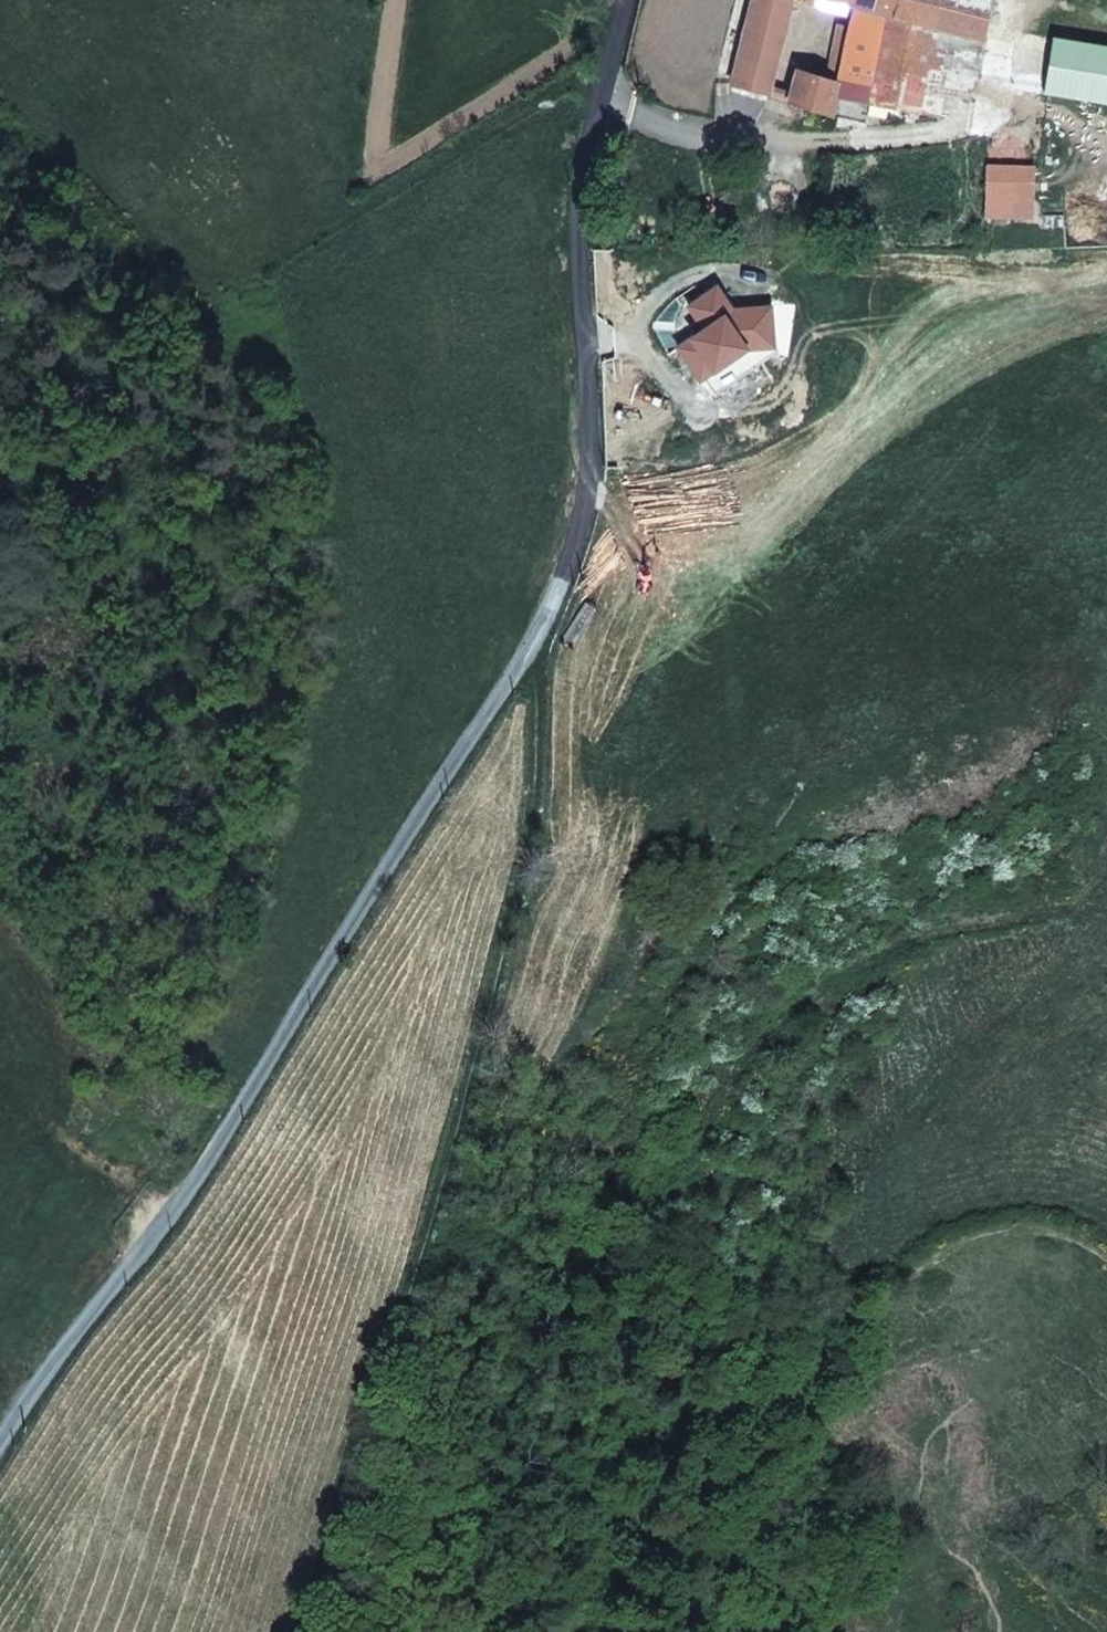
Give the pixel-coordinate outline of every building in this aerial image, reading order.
[(741,44),(778,55),(792,0),(752,0),(741,44)] [(856,5),(853,15),(850,26),(839,25),(828,79),(797,72),(788,102),(832,115),(840,85),(839,85),(841,79),(874,86),(871,103),(939,116),(942,94),(971,99),(990,0),(840,0),(856,5)] [(840,0),(816,0),(815,2),(853,15),(856,5),(840,0)] [(741,44),(731,84),(769,93),(778,55),(741,44)]
